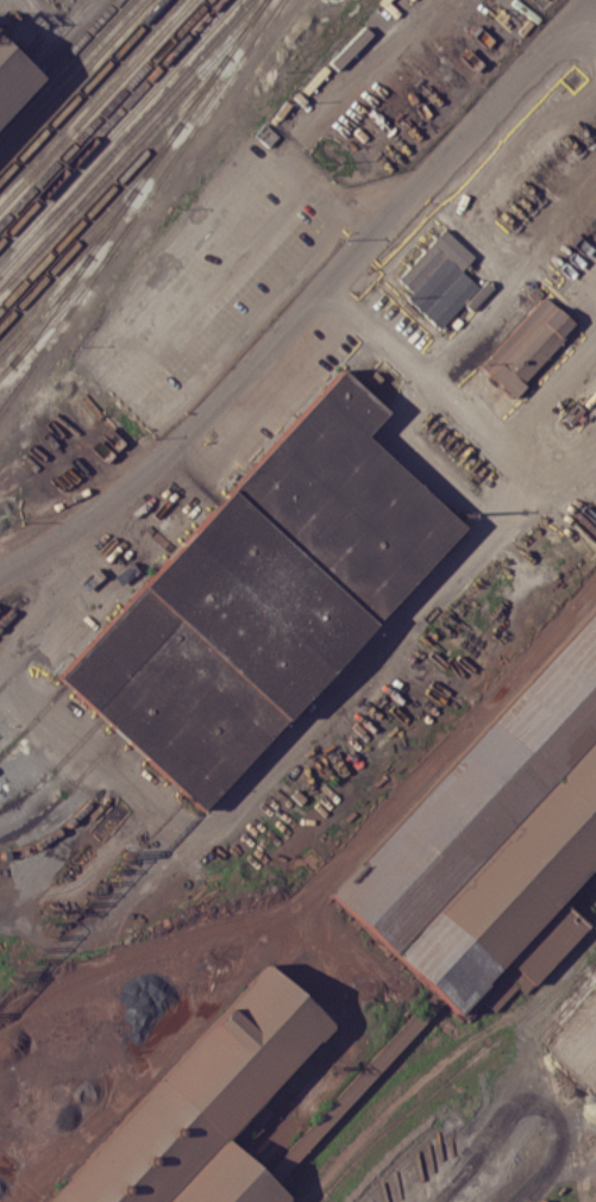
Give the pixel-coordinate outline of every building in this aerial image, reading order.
[(39,76),(0,119),(0,41),(29,67),(39,76)] [(396,281),(446,227),(494,273),(443,326),(396,281)] [(478,365),(545,296),(577,327),(512,396),(478,365)] [(101,719),(65,687),(56,677),(339,369),(385,412),(363,436),(462,526),(201,810),(119,735),(101,719)] [(327,895),(595,602),(595,732),(391,954),(327,895)] [(391,954),(595,732),(595,861),(456,1014),(391,954)] [(224,1135),(163,1201),(46,1201),(263,965),(328,1026),(224,1135)] [(284,1191),(275,1201),(163,1201),(224,1135),(284,1191)]
